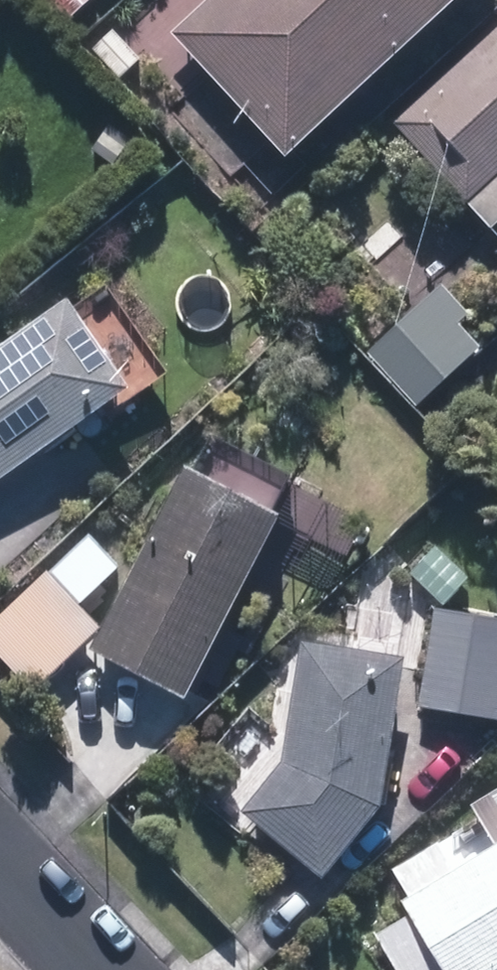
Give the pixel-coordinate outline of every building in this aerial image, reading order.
[(170,37),(286,166),(472,0),(212,0),(170,37)] [(491,234),(496,229),(496,29),(392,122),(491,234)] [(477,321),(441,284),(365,355),(401,393),(477,321)] [(159,381),(97,287),(0,352),(0,486),(159,381)] [(297,485),(204,436),(87,656),(180,705),(297,485)] [(408,575),(442,608),(470,580),(435,546),(408,575)] [(431,607),(419,711),(496,720),(496,614),(442,608),(431,607)] [(380,809),(401,658),(297,644),(279,773),(241,814),(316,881),(380,809)] [(471,810),(491,846),(453,868),(440,845),(392,872),(407,898),(399,903),(407,916),(371,937),(390,969),(496,969),(496,795),(471,810)]
